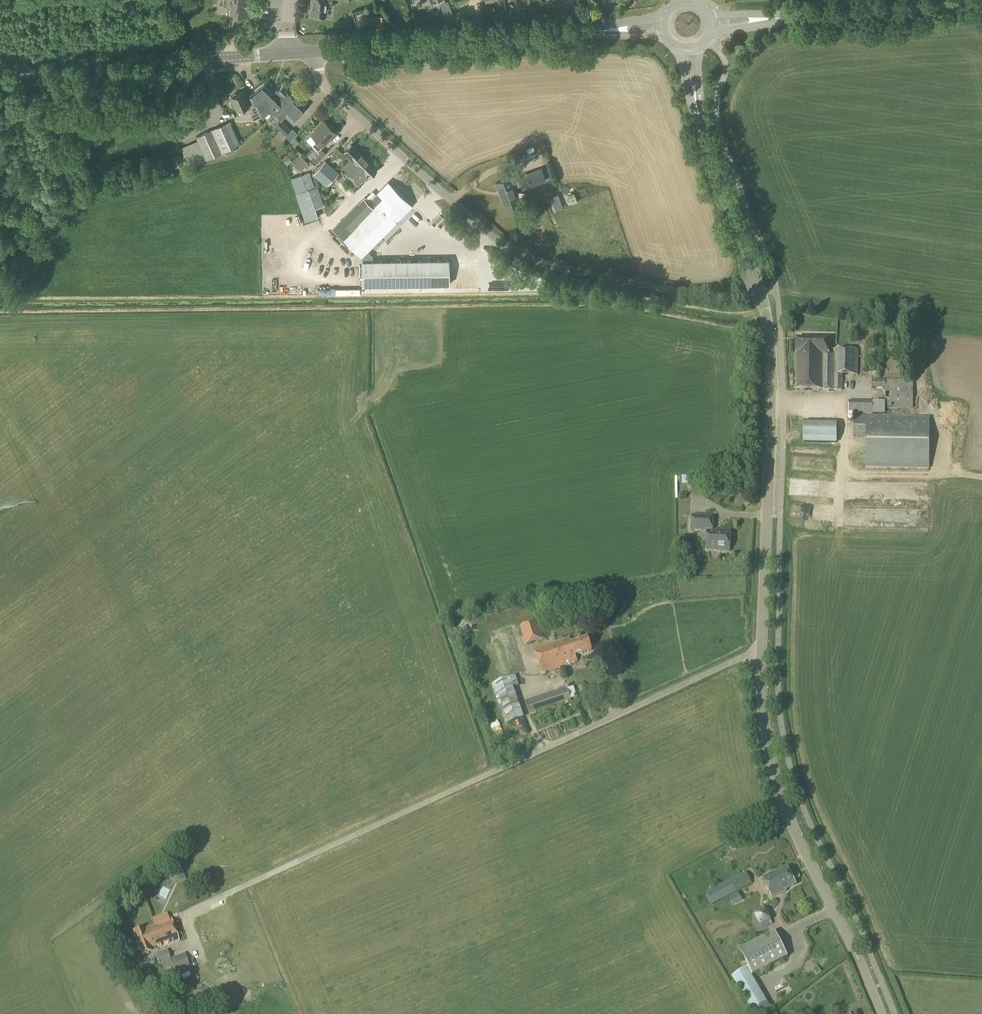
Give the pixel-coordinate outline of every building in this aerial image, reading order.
[(248,0),(225,0),(224,6),(231,7),(230,14),(246,16),(247,8),(246,8),(247,1),(248,1),(248,0)] [(327,0),(312,0),(310,15),(325,17),(327,0)] [(447,1),(440,4),(442,9),(449,6),(447,1)] [(357,20),(367,17),(364,11),(354,14),(357,20)] [(386,15),(376,16),(376,27),(386,26),(386,15)] [(252,104),(258,118),(262,117),(268,110),(272,114),(272,115),(279,122),(275,126),(290,141),(297,134),(292,129),(290,130),(281,120),(286,115),(292,121),(305,108),(298,102),(297,103),(289,95),(290,94),(283,86),(277,92),(276,91),(272,94),(264,86),(249,98),(252,104)] [(258,118),(252,104),(249,106),(243,92),(242,92),(237,95),(235,94),(233,95),(232,96),(231,97),(237,112),(238,112),(237,111),(243,109),(245,115),(250,113),(253,120),(258,118)] [(235,152),(233,148),(240,144),(229,121),(195,137),(197,141),(180,148),(185,159),(188,158),(191,164),(195,162),(196,164),(225,151),(226,155),(235,152)] [(331,139),(336,134),(324,122),(311,135),(317,141),(312,146),(312,147),(305,154),(310,159),(317,152),(330,138),(331,139)] [(356,164),(363,157),(351,145),(344,152),(352,160),(356,164)] [(335,157),(340,152),(337,149),(331,154),(335,157)] [(175,167),(183,164),(178,153),(170,157),(175,167)] [(301,171),(308,163),(301,156),(293,165),(301,171)] [(356,164),(352,160),(342,169),(358,185),(367,176),(369,177),(376,170),(363,157),(356,164)] [(326,187),(339,173),(325,160),(312,175),(326,187)] [(522,190),(546,181),(541,168),(517,177),(518,181),(513,184),(511,178),(495,183),(505,209),(520,204),(514,188),(520,186),(522,190)] [(314,188),(309,173),(290,178),(304,222),(305,222),(311,243),(327,238),(325,231),(321,232),(314,208),(323,205),(317,187),(314,188)] [(394,180),(396,185),(404,181),(401,176),(394,180)] [(571,204),(577,202),(573,193),(568,195),(571,204)] [(553,212),(562,208),(557,194),(548,198),(553,212)] [(361,257),(387,231),(360,203),(333,229),(361,257)] [(362,286),(448,285),(448,261),(362,262),(362,286)] [(482,284),(481,271),(472,272),(473,285),(482,284)] [(834,356),(828,356),(829,340),(796,339),(796,353),(795,391),(842,392),(842,376),(857,376),(858,351),(834,351),(834,356)] [(912,409),(913,381),(885,380),(885,381),(872,381),(871,388),(885,389),(885,401),(848,401),(848,415),(884,415),(884,409),(912,409)] [(929,469),(929,417),(854,416),(853,439),(866,439),(865,468),(929,469)] [(836,444),(836,422),(803,421),(803,443),(836,444)] [(690,484),(690,476),(681,476),(681,477),(677,477),(677,482),(681,482),(681,484),(690,484)] [(925,527),(924,509),(913,509),(914,528),(925,527)] [(729,552),(730,532),(713,532),(713,517),(692,516),(691,531),(707,532),(707,550),(719,550),(719,551),(729,552)] [(525,645),(543,639),(537,621),(519,627),(525,645)] [(504,631),(491,636),(493,641),(506,636),(504,631)] [(504,679),(524,672),(512,638),(492,645),(504,679)] [(592,651),(588,638),(572,644),(570,639),(534,650),(542,673),(577,662),(576,657),(592,651)] [(511,706),(519,705),(515,679),(507,680),(511,706)] [(530,713),(570,700),(566,688),(526,702),(530,713)] [(515,717),(524,717),(524,709),(515,709),(515,717)] [(185,879),(179,865),(171,869),(178,883),(185,879)] [(795,885),(787,868),(779,872),(778,870),(775,872),(774,871),(761,877),(772,899),(785,892),(785,891),(795,885)] [(712,905),(752,884),(745,872),(705,893),(712,905)] [(738,893),(729,897),(733,906),(742,901),(738,893)] [(770,921),(771,921),(770,920),(766,911),(765,911),(763,906),(762,907),(749,913),(757,931),(758,932),(759,931),(772,925),(770,921)] [(178,941),(172,919),(142,929),(133,932),(141,956),(155,951),(155,949),(178,941)] [(752,975),(787,957),(775,933),(739,950),(752,975)] [(170,959),(167,951),(155,955),(159,966),(170,962),(173,972),(188,967),(184,954),(170,959)] [(731,977),(752,1011),(753,1013),(766,1013),(772,1011),(767,1002),(747,968),(731,977)] [(241,988),(245,999),(253,997),(249,985),(241,988)]
